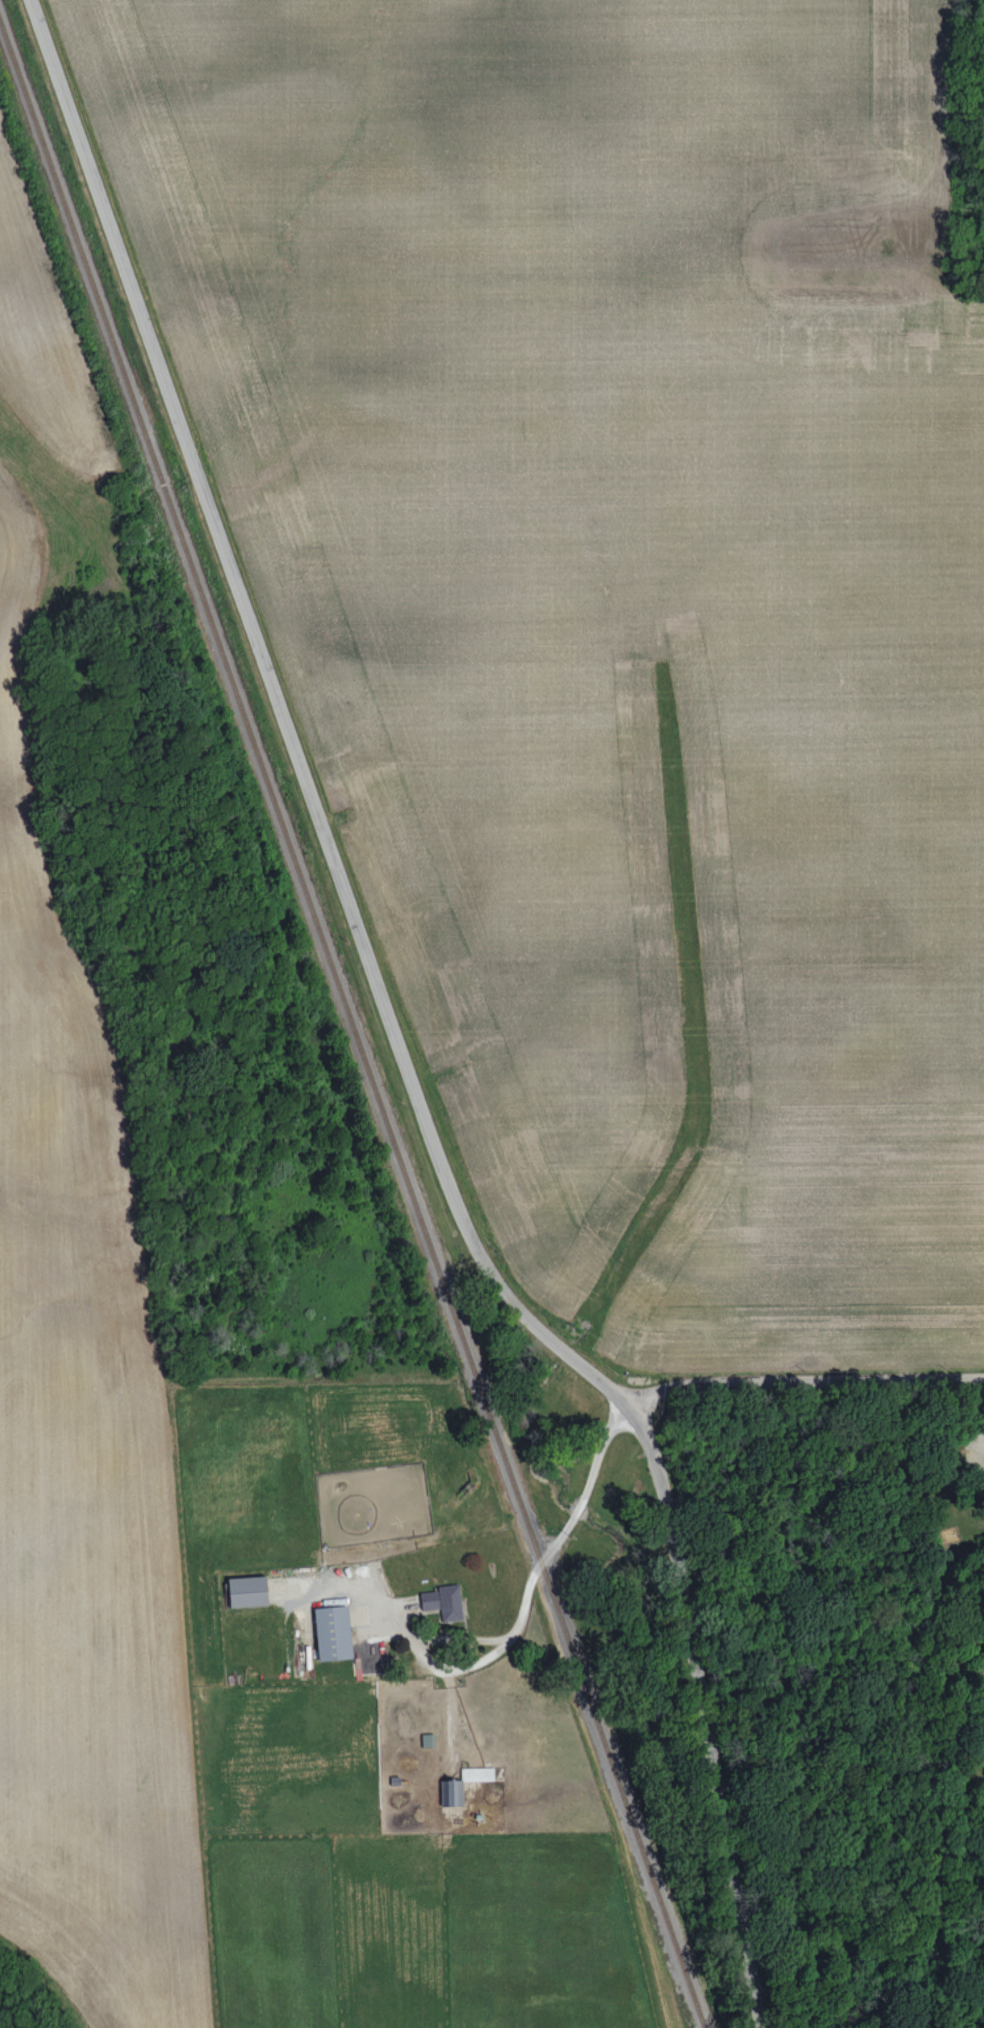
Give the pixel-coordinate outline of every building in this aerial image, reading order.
[(228,1578),(229,1606),(267,1605),(266,1576),(228,1578)] [(422,1610),(440,1608),(442,1621),(463,1619),(458,1583),(437,1586),(438,1590),(420,1592),(422,1610)] [(352,1658),(347,1605),(314,1608),(319,1661),(352,1658)] [(494,1780),(494,1768),(461,1768),(462,1781),(494,1780)] [(463,1805),(462,1779),(441,1780),(441,1806),(463,1805)]
